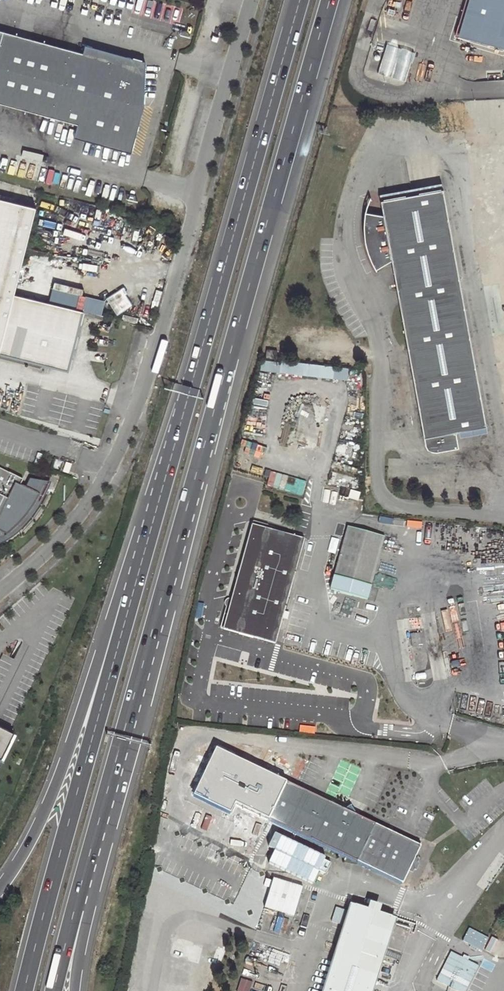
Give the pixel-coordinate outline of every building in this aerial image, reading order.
[(463,19),(458,18),(454,31),(503,46),(503,41),(503,0),(469,0),(463,19)] [(77,124),(90,128),(87,140),(127,152),(140,105),(144,106),(146,62),(109,61),(0,30),(0,103),(77,124)] [(407,82),(416,52),(388,43),(379,73),(407,82)] [(77,124),(73,137),(87,140),(90,128),(77,124)] [(370,259),(371,263),(387,260),(420,437),(421,445),(423,449),(428,451),(432,451),(454,447),(451,431),(482,425),(438,189),(376,200),(378,215),(363,213),(363,223),(363,227),(363,231),(363,235),(364,240),(365,245),(366,250),(368,255),(370,259)] [(46,365),(62,356),(74,309),(15,295),(38,208),(0,199),(0,354),(46,365)] [(369,264),(372,270),(387,260),(371,263),(370,259),(368,255),(366,250),(365,245),(364,240),(363,235),(363,231),(363,227),(363,223),(363,213),(378,215),(365,200),(363,206),(361,213),(361,218),(360,228),(361,238),(361,243),(364,255),(369,264)] [(118,315),(134,306),(124,289),(108,298),(118,315)] [(55,291),(54,301),(81,305),(83,294),(55,291)] [(46,365),(71,371),(86,312),(74,309),(62,356),(46,365)] [(347,380),(348,370),(287,363),(286,373),(347,380)] [(15,485),(19,487),(23,480),(0,469),(0,499),(6,502),(15,485)] [(0,533),(0,545),(11,540),(20,532),(31,520),(40,507),(50,484),(30,480),(25,490),(38,497),(26,517),(17,527),(6,536),(0,533)] [(6,502),(0,515),(0,533),(6,536),(17,527),(26,517),(38,497),(25,490),(19,487),(15,485),(6,502)] [(348,524),(335,573),(332,587),(369,597),(386,535),(348,524)] [(229,598),(223,623),(227,624),(226,629),(278,642),(306,538),(254,525),(234,599),(229,598)] [(423,627),(420,614),(412,615),(414,628),(423,627)] [(344,808),(329,801),(216,748),(194,796),(230,813),(235,802),(403,881),(420,844),(356,814),(349,804),(344,808)] [(308,885),(279,876),(270,906),(299,915),(308,885)] [(327,990),(367,990),(391,914),(355,903),(327,990)] [(484,951),(490,938),(470,928),(464,941),(484,951)] [(458,990),(468,990),(480,965),(452,952),(438,982),(458,990)]
